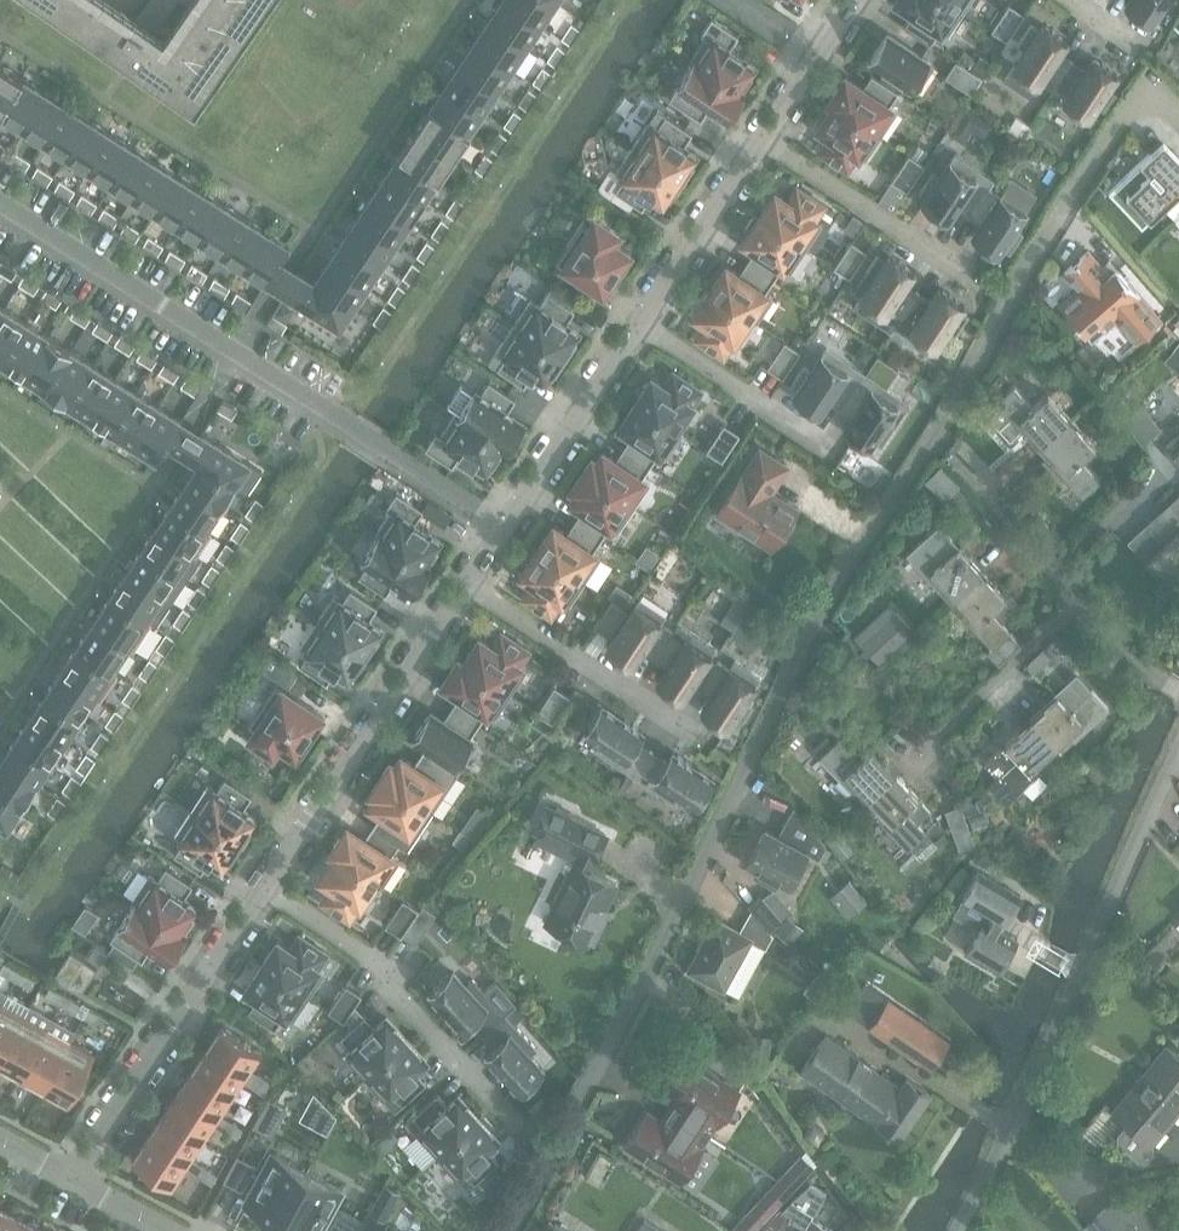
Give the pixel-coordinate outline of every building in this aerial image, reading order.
[(110,46),(128,59),(135,63),(159,80),(170,88),(195,106),(269,0),(198,0),(167,46),(129,19),(101,0),(43,0),(110,46)] [(540,26),(501,0),(487,21),(526,47),(540,26)] [(555,4),(549,0),(501,0),(540,26),(555,4)] [(942,30),(948,35),(964,11),(948,0),(896,0),(896,1),(913,12),(904,25),(931,43),(939,30),(941,31),(942,30)] [(964,11),(971,0),(948,0),(964,11)] [(1127,5),(1153,22),(1167,0),(1130,0),(1127,5)] [(1007,39),(1025,13),(1009,3),(992,29),(1007,39)] [(701,33),(706,37),(691,59),(694,61),(738,91),(739,89),(755,65),(743,57),(744,55),(731,47),(739,35),(712,17),(701,33)] [(512,69),(526,47),(487,21),(473,43),(512,69)] [(569,43),(579,29),(570,23),(560,37),(569,43)] [(1041,82),(1041,80),(1054,88),(1072,61),(1060,53),(1068,41),(1042,24),(1038,29),(1031,24),(1019,43),(1026,48),(1015,64),(1041,82)] [(871,59),(885,69),(882,73),(902,87),(906,82),(911,86),(912,86),(918,90),(934,65),(928,61),(888,33),(871,59)] [(497,90),(512,69),(473,43),(458,65),(497,90)] [(555,65),(565,50),(556,45),(546,59),(555,65)] [(970,70),(982,78),(992,63),(980,55),(970,70)] [(1092,57),(1084,69),(1072,61),(1054,88),(1066,97),(1065,98),(1061,105),(1086,122),(1091,115),(1118,74),(1092,57)] [(972,93),(982,78),(970,70),(956,60),(946,76),(972,93)] [(710,106),(727,118),(744,92),(739,89),(738,91),(694,61),(670,99),(701,120),(710,106)] [(0,113),(23,77),(1,63),(0,64),(0,113)] [(483,112),(497,90),(458,65),(444,86),(483,112)] [(541,87),(550,72),(542,66),(532,81),(541,87)] [(829,100),(829,101),(834,104),(834,103),(881,135),(897,111),(891,106),(892,106),(890,105),(899,92),(872,74),(863,87),(846,76),(845,76),(829,100)] [(0,113),(22,127),(45,91),(23,77),(0,113)] [(469,134),(483,112),(444,86),(430,108),(469,134)] [(526,109),(536,94),(527,88),(517,103),(526,109)] [(22,127),(45,141),(68,105),(45,91),(22,127)] [(859,155),(865,159),(881,135),(834,103),(834,104),(818,128),(830,136),(821,150),(848,168),(857,154),(859,155)] [(45,141),(67,155),(90,119),(68,105),(45,141)] [(967,107),(950,133),(964,142),(972,130),(985,138),(993,125),(967,107)] [(455,155),(469,134),(430,108),(415,129),(455,155)] [(512,131),(522,116),(513,110),(503,125),(512,131)] [(666,115),(658,110),(633,147),(685,182),(695,166),(690,163),(696,154),(684,146),(693,132),(666,115)] [(1016,116),(1007,129),(1021,138),(1029,125),(1016,116)] [(67,155),(89,169),(112,133),(90,119),(67,155)] [(440,177),(455,155),(415,129),(401,151),(440,177)] [(498,153),(507,138),(499,132),(489,147),(498,153)] [(89,169),(112,183),(134,147),(112,133),(89,169)] [(1036,148),(1021,139),(1013,152),(1027,161),(1036,148)] [(918,144),(911,154),(921,161),(928,151),(918,144)] [(112,183),(134,198),(157,161),(134,147),(112,183)] [(669,195),(674,198),(685,182),(633,147),(617,171),(623,175),(623,176),(624,177),(616,190),(642,208),(651,195),(663,203),(669,195)] [(1153,149),(1109,191),(1127,210),(1136,202),(1150,218),(1178,191),(1178,155),(1172,148),(1161,159),(1153,149)] [(426,198),(440,177),(401,151),(387,172),(426,198)] [(9,161),(24,170),(30,161),(15,152),(9,161)] [(910,153),(892,180),(907,190),(925,164),(921,161),(911,154),(910,153)] [(483,174),(493,160),(484,154),(474,169),(483,174)] [(924,202),(949,219),(958,206),(970,215),(988,187),(989,188),(994,180),(956,154),(951,161),(940,178),(933,173),(920,192),(927,197),(924,202)] [(134,198),(156,212),(179,175),(157,161),(134,198)] [(31,175),(46,184),(52,175),(37,166),(31,175)] [(412,220),(426,198),(387,172),(372,194),(412,220)] [(156,212),(178,226),(201,190),(179,175),(156,212)] [(469,197),(479,182),(470,176),(460,191),(469,197)] [(53,189),(69,198),(74,189),(59,180),(53,189)] [(797,186),(788,200),(776,192),(760,216),(759,217),(806,248),(822,224),(814,218),(824,204),(797,186)] [(1027,211),(1001,194),(1000,195),(989,188),(988,187),(970,215),(982,223),(974,235),(1000,252),(1003,247),(1010,252),(1023,233),(1016,228),(1027,211)] [(178,226),(201,240),(223,204),(201,190),(178,226)] [(75,203),(91,212),(96,203),(81,194),(75,203)] [(397,241),(412,220),(372,194),(358,215),(397,241)] [(454,218),(464,204),(455,198),(446,213),(454,218)] [(201,240),(223,254),(246,218),(223,204),(201,240)] [(98,217),(113,226),(118,217),(103,208),(98,217)] [(743,241),(756,250),(748,262),(774,279),(782,267),(784,268),(790,272),(806,248),(759,217),(760,216),(755,212),(744,229),(749,232),(743,241)] [(855,234),(864,220),(853,213),(844,227),(855,234)] [(383,263),(397,241),(358,215),(344,237),(383,263)] [(604,293),(630,253),(613,242),(619,233),(595,217),(590,226),(582,221),(556,261),(604,293)] [(223,254),(245,268),(268,232),(246,218),(223,254)] [(440,240),(450,225),(441,220),(431,234),(440,240)] [(120,230),(135,240),(141,231),(125,221),(120,230)] [(267,282),(290,246),(268,232),(245,268),(267,282)] [(142,244),(157,254),(163,245),(148,235),(142,244)] [(369,284),(383,263),(344,237),(330,258),(369,284)] [(852,240),(835,266),(850,276),(867,250),(852,240)] [(426,262),(436,247),(427,241),(417,256),(426,262)] [(164,258),(179,268),(185,259),(170,249),(164,258)] [(1160,319),(1115,269),(1109,275),(1089,252),(1066,272),(1080,288),(1062,304),(1092,338),(1117,316),(1137,339),(1160,319)] [(862,295),(888,312),(888,311),(899,318),(900,319),(918,292),(906,284),(915,271),(889,254),(885,259),(878,254),(866,274),(873,278),(862,295)] [(354,306),(369,284),(330,258),(315,281),(354,306)] [(18,271),(2,261),(0,265),(0,272),(12,280),(18,271)] [(748,262),(739,274),(727,266),(711,291),(751,318),(751,319),(757,323),(758,321),(773,297),(767,293),(766,292),(774,279),(748,262)] [(186,272),(201,282),(207,273),(192,263),(186,272)] [(411,284),(421,269),(412,263),(403,278),(411,284)] [(285,293),(286,294),(340,327),(354,306),(315,281),(299,271),(285,293)] [(34,294),(40,285),(24,275),(19,284),(34,294)] [(208,286),(223,296),(229,287),(214,277),(208,286)] [(986,277),(981,284),(989,289),(994,282),(986,277)] [(397,306),(407,291),(398,285),(388,300),(397,306)] [(965,305),(939,287),(931,300),(918,292),(900,319),(899,318),(894,326),(933,352),(937,345),(938,346),(949,329),(956,333),(968,314),(961,310),(965,305)] [(47,289),(41,298),(56,308),(62,299),(47,289)] [(724,355),(733,341),(735,342),(751,319),(751,318),(711,291),(695,316),(707,324),(698,338),(724,355)] [(232,301),(247,311),(253,302),(237,292),(232,301)] [(537,305),(531,301),(515,325),(567,359),(577,343),(573,340),(578,331),(566,323),(575,310),(548,292),(539,305),(538,304),(537,305)] [(1,361),(26,321),(4,307),(0,313),(0,360),(1,361)] [(393,313),(384,307),(374,322),(383,328),(393,313)] [(91,317),(76,308),(70,317),(85,326),(91,317)] [(282,333),(288,324),(273,315),(267,324),(282,333)] [(1,361),(23,375),(49,335),(26,321),(1,361)] [(98,322),(92,331),(108,340),(113,331),(98,322)] [(551,372),(557,375),(567,359),(515,325),(490,362),(498,368),(524,386),(533,372),(546,380),(551,372)] [(797,334),(791,344),(800,350),(807,341),(797,334)] [(23,375),(46,389),(71,349),(49,335),(23,375)] [(136,345),(120,336),(115,345),(130,354),(136,345)] [(783,377),(801,351),(800,350),(791,344),(785,340),(768,367),(783,377)] [(1164,361),(1178,372),(1178,342),(1164,361)] [(863,343),(855,354),(866,362),(874,351),(863,343)] [(795,395),(821,412),(829,400),(842,408),(865,373),(827,347),(823,355),(822,354),(811,371),(804,366),(792,385),(799,390),(795,395)] [(46,389),(68,403),(93,363),(71,349),(46,389)] [(158,359),(143,350),(137,359),(152,368),(158,359)] [(68,403),(90,417),(115,378),(93,363),(68,403)] [(180,373),(165,364),(159,373),(174,382),(180,373)] [(665,385),(652,377),(636,402),(677,429),(677,428),(693,404),(691,403),(700,389),(674,372),(665,385)] [(903,398),(865,373),(842,408),(854,416),(845,429),(871,446),(875,440),(882,445),(894,426),(887,421),(903,398)] [(90,417),(113,431),(138,392),(115,378),(90,417)] [(187,378),(181,387),(196,396),(202,387),(187,378)] [(489,381),(480,394),(475,391),(460,414),(504,444),(502,446),(507,449),(524,423),(507,412),(516,398),(489,381)] [(1014,383),(996,401),(1039,448),(1072,418),(1048,392),(1034,405),(1014,383)] [(113,431),(135,446),(160,406),(138,392),(113,431)] [(1119,394),(1111,401),(1116,408),(1125,401),(1119,394)] [(238,410),(223,400),(217,409),(232,419),(238,410)] [(1125,401),(1116,408),(1122,415),(1131,408),(1125,401)] [(682,434),(683,434),(684,432),(677,428),(677,429),(636,402),(620,426),(632,435),(624,447),(650,465),(659,452),(660,454),(661,453),(667,457),(682,434)] [(183,420),(182,420),(160,406),(135,446),(158,460),(183,420)] [(1131,410),(1123,417),(1129,423),(1136,416),(1131,410)] [(473,463),(474,461),(487,469),(502,446),(504,444),(460,414),(457,412),(441,435),(436,432),(426,448),(452,466),(460,454),(473,463)] [(1081,457),(1096,444),(1072,418),(1039,448),(1082,495),(1100,478),(1081,457)] [(707,449),(722,459),(740,433),(724,423),(707,449)] [(253,464),(202,432),(187,455),(199,463),(237,487),(253,464)] [(1143,445),(1151,438),(1146,433),(1138,439),(1143,445)] [(1169,451),(1178,461),(1178,442),(1169,451)] [(592,457),(581,472),(634,507),(650,483),(644,479),(642,477),(650,465),(624,447),(615,460),(603,451),(598,460),(593,456),(592,457)] [(780,535),(784,535),(790,526),(789,522),(797,510),(769,492),(785,467),(760,451),(744,476),(742,475),(718,512),(773,547),(780,535)] [(184,486),(222,510),(237,487),(199,463),(184,486)] [(962,484),(943,464),(925,481),(944,500),(962,484)] [(371,477),(369,480),(379,486),(387,475),(383,472),(378,469),(377,468),(371,477)] [(612,527),(618,531),(634,507),(581,472),(571,488),(571,489),(576,492),(570,501),(583,509),(574,521),(601,539),(609,526),(611,528),(612,527)] [(207,533),(222,510),(184,486),(169,509),(207,533)] [(391,511),(376,534),(379,536),(428,568),(439,552),(434,548),(440,540),(427,531),(428,530),(415,521),(423,509),(397,492),(386,508),(391,511)] [(1160,509),(1178,530),(1178,529),(1178,493),(1160,509)] [(247,516),(256,521),(265,506),(257,501),(247,516)] [(191,556),(207,533),(169,509),(153,532),(191,556)] [(1178,530),(1160,509),(1150,519),(1128,539),(1146,559),(1150,556),(1172,581),(1178,575),(1178,529),(1178,530)] [(595,552),(593,551),(601,539),(574,521),(566,533),(554,525),(538,550),(585,581),(601,557),(594,553),(595,552)] [(232,537),(241,543),(251,528),(242,523),(232,537)] [(939,524),(906,553),(950,602),(983,572),(958,545),(939,524)] [(176,579),(191,556),(153,532),(138,555),(176,579)] [(428,568),(379,536),(363,560),(368,563),(359,576),(386,594),(395,581),(412,592),(428,568)] [(218,559),(227,565),(237,550),(228,544),(218,559)] [(562,601),(569,605),(585,581),(538,550),(521,575),(534,583),(524,597),(551,614),(560,601),(562,602),(562,601)] [(161,602),(176,579),(138,555),(123,577),(161,602)] [(204,581),(212,587),(222,572),(213,566),(204,581)] [(1006,598),(983,572),(950,602),(1002,659),(1020,643),(992,611),(1006,598)] [(146,624),(161,602),(123,577),(108,600),(146,624)] [(189,603),(198,609),(208,594),(199,588),(189,603)] [(334,597),(317,622),(364,653),(364,654),(369,657),(380,640),(375,637),(381,628),(369,620),(377,607),(351,589),(342,602),(340,601),(340,602),(334,597)] [(634,663),(642,650),(654,658),(673,631),(660,623),(661,622),(666,615),(640,598),(636,605),(635,605),(608,646),(634,663)] [(594,625),(610,636),(627,610),(624,608),(612,599),(594,625)] [(131,647),(146,624),(108,600),(92,623),(131,647)] [(175,625),(184,631),(194,616),(185,610),(175,625)] [(898,611),(863,644),(879,661),(914,629),(898,611)] [(327,683),(336,669),(348,678),(364,654),(364,653),(317,622),(301,646),(308,650),(307,650),(309,652),(300,665),(327,683)] [(115,670),(131,647),(92,623),(77,646),(115,670)] [(673,631),(654,658),(667,666),(658,679),(684,696),(711,655),(716,648),(678,623),(673,631)] [(501,632),(492,646),(480,638),(464,661),(463,662),(510,694),(526,670),(520,665),(521,665),(519,664),(528,650),(501,632)] [(158,650),(167,656),(177,641),(168,635),(158,650)] [(100,693),(115,670),(77,646),(62,669),(100,693)] [(1027,664),(1035,673),(1052,658),(1044,648),(1027,664)] [(442,684),(459,695),(451,707),(478,725),(486,713),(488,714),(488,713),(494,718),(510,694),(463,662),(464,661),(459,658),(459,659),(459,658),(442,683),(442,684)] [(729,726),(732,720),(739,725),(752,706),(745,701),(756,685),(760,678),(735,661),(730,668),(729,669),(716,660),(698,687),(711,696),(703,708),(729,726)] [(141,676),(150,682),(160,667),(151,661),(141,676)] [(282,663),(277,671),(277,678),(289,686),(297,673),(282,663)] [(85,716),(100,693),(62,669),(47,692),(85,716)] [(297,673),(289,686),(300,693),(308,680),(297,673)] [(1058,695),(1057,694),(1032,718),(1062,751),(1108,707),(1092,689),(1090,690),(1078,676),(1058,695)] [(273,753),(279,745),(296,756),(323,716),(275,684),(248,724),(255,729),(249,737),(273,753)] [(553,722),(570,695),(555,685),(537,711),(553,722)] [(125,702),(133,707),(143,692),(134,687),(125,702)] [(584,694),(576,689),(571,697),(579,702),(584,694)] [(70,739),(85,716),(47,692),(32,715),(70,739)] [(625,719),(624,720),(602,705),(585,731),(601,742),(599,745),(600,745),(596,750),(602,754),(629,772),(635,776),(652,751),(637,742),(643,733),(638,729),(639,728),(625,719)] [(471,739),(470,737),(478,725),(451,707),(443,720),(431,711),(414,737),(426,745),(423,751),(422,751),(420,755),(455,778),(477,743),(471,739)] [(108,727),(117,733),(126,718),(118,712),(108,727)] [(54,761),(70,739),(32,715),(16,738),(54,761)] [(1005,803),(1015,796),(1062,751),(1032,718),(986,762),(999,777),(989,785),(1005,803)] [(93,749),(102,755),(112,740),(103,734),(93,749)] [(827,734),(814,747),(821,754),(835,742),(827,735),(827,734)] [(39,784),(54,761),(16,738),(1,760),(39,784)] [(821,754),(820,756),(864,802),(896,772),(872,746),(858,759),(838,738),(835,742),(821,754)] [(672,752),(666,761),(652,751),(635,776),(668,798),(674,802),(678,797),(680,794),(696,805),(713,779),(691,764),(692,763),(678,754),(678,756),(672,752)] [(390,761),(380,777),(432,812),(455,778),(420,755),(414,764),(401,756),(396,764),(391,761),(390,761)] [(79,771),(88,777),(98,762),(89,756),(79,771)] [(1,760),(0,762),(0,793),(24,807),(39,784),(1,760)] [(635,776),(629,772),(617,791),(622,796),(635,776)] [(896,772),(864,802),(908,849),(910,848),(921,837),(925,833),(926,832),(917,823),(930,811),(919,799),(920,798),(896,772)] [(372,826),(399,844),(407,849),(432,812),(380,777),(369,793),(370,793),(369,793),(374,797),(369,805),(381,813),(372,826)] [(65,793),(74,798),(83,783),(74,778),(65,793)] [(214,790),(214,791),(208,787),(192,811),(238,842),(238,843),(243,846),(254,829),(249,826),(255,817),(243,809),(251,796),(225,778),(216,791),(214,790)] [(9,829),(24,807),(0,793),(0,824),(9,829)] [(965,803),(973,826),(989,820),(981,797),(965,803)] [(50,815),(59,820),(69,805),(60,800),(50,815)] [(593,857),(595,858),(607,835),(545,804),(531,831),(537,834),(534,841),(576,861),(546,922),(587,943),(589,939),(593,941),(602,924),(598,922),(616,884),(587,870),(593,857)] [(748,864),(757,869),(754,876),(777,889),(780,882),(790,888),(809,853),(820,858),(827,846),(796,809),(795,808),(780,836),(767,829),(748,864)] [(201,872),(210,858),(222,867),(238,843),(238,842),(192,811),(176,835),(182,839),(182,840),(183,841),(174,854),(201,872)] [(966,816),(951,821),(961,849),(976,844),(976,842),(966,816)] [(470,819),(462,831),(474,839),(482,827),(470,819)] [(391,855),(399,844),(372,826),(365,838),(347,826),(347,827),(347,826),(330,851),(331,851),(330,852),(335,855),(376,882),(382,886),(399,861),(391,855)] [(462,831),(461,830),(452,842),(465,851),(474,839),(462,831)] [(921,837),(910,848),(922,861),(937,846),(925,833),(921,837)] [(838,853),(846,846),(837,835),(829,842),(838,853)] [(990,855),(991,854),(986,851),(983,851),(978,851),(972,859),(984,866),(990,855)] [(360,906),(376,882),(335,855),(319,878),(332,887),(323,900),(349,918),(358,904),(360,906)] [(149,875),(132,900),(135,902),(184,935),(195,918),(190,915),(196,906),(184,898),(193,884),(166,867),(157,880),(155,879),(149,875)] [(979,870),(963,897),(991,914),(987,920),(984,919),(965,951),(998,971),(1017,937),(998,927),(1002,920),(1004,922),(1021,894),(979,870)] [(418,909),(403,899),(386,925),(401,935),(418,909)] [(151,947),(168,958),(184,935),(135,902),(111,939),(142,960),(151,947)] [(715,920),(688,970),(693,972),(692,979),(703,985),(708,981),(722,988),(739,998),(752,973),(736,964),(749,940),(764,948),(771,935),(751,910),(739,932),(715,920)] [(803,929),(787,916),(775,931),(790,944),(803,929)] [(411,923),(404,933),(416,941),(423,932),(411,923)] [(290,949),(278,941),(261,965),(308,997),(325,972),(316,967),(326,953),(299,935),(290,949)] [(107,953),(96,946),(88,956),(99,964),(107,953)] [(96,969),(71,952),(55,975),(80,992),(96,969)] [(4,962),(0,969),(0,972),(14,980),(19,970),(4,962)] [(308,997),(261,965),(245,990),(257,998),(248,1011),(275,1029),(284,1016),(292,1021),(308,997)] [(1170,967),(1159,977),(1177,997),(1178,995),(1178,977),(1170,967)] [(36,979),(19,970),(14,980),(31,989),(36,979)] [(452,972),(429,992),(447,1012),(446,1013),(450,1018),(451,1017),(453,1019),(452,1020),(457,1025),(458,1024),(462,1029),(470,1022),(482,1035),(482,1034),(499,1018),(504,1014),(515,1004),(495,982),(484,992),(472,980),(468,984),(465,986),(452,972)] [(869,1025),(868,1025),(932,1069),(952,1040),(888,996),(887,997),(866,982),(847,1010),(869,1025)] [(361,995),(346,984),(328,1010),(344,1021),(361,995)] [(66,996),(50,987),(45,996),(61,1005),(66,996)] [(76,1014),(82,1004),(66,996),(61,1005),(76,1014)] [(24,1017),(1,1005),(0,1006),(0,1061),(24,1017)] [(105,1017),(89,1008),(83,1018),(100,1027),(105,1017)] [(499,1018),(482,1034),(482,1035),(494,1047),(486,1055),(490,1059),(489,1060),(494,1065),(495,1064),(497,1066),(496,1067),(500,1072),(501,1071),(519,1091),(542,1070),(529,1056),(536,1049),(504,1014),(499,1018)] [(364,1016),(340,1037),(351,1049),(350,1050),(350,1051),(345,1056),(364,1077),(406,1039),(386,1017),(375,1027),(364,1016)] [(47,1030),(24,1017),(0,1061),(0,1062),(23,1075),(47,1030)] [(261,1052),(221,1025),(206,1048),(267,1089),(271,1082),(250,1068),(261,1052)] [(46,1087),(70,1043),(47,1030),(23,1075),(46,1087)] [(774,1040),(755,1036),(750,1060),(769,1064),(774,1040)] [(825,1036),(801,1071),(899,1139),(931,1093),(906,1077),(900,1086),(825,1036)] [(712,1039),(704,1050),(717,1058),(721,1052),(723,1049),(725,1047),(719,1043),(712,1038),(712,1039)] [(406,1039),(364,1077),(394,1110),(395,1110),(425,1083),(415,1071),(425,1061),(406,1039)] [(70,1100),(94,1056),(70,1043),(46,1087),(70,1100)] [(1165,1043),(1133,1082),(1154,1100),(1166,1086),(1178,1098),(1178,1054),(1165,1043)] [(243,1080),(264,1094),(267,1089),(206,1048),(192,1070),(231,1097),(243,1080)] [(666,1083),(680,1093),(668,1111),(706,1137),(714,1124),(716,1126),(738,1093),(718,1080),(718,1077),(705,1069),(702,1070),(683,1057),(666,1083)] [(243,1129),(220,1114),(231,1097),(192,1070),(177,1092),(240,1134),(243,1129)] [(1152,1149),(1152,1143),(1178,1110),(1178,1098),(1166,1086),(1154,1100),(1133,1082),(1110,1110),(1126,1123),(1117,1134),(1118,1140),(1139,1157),(1146,1157),(1152,1149)] [(214,1123),(237,1138),(240,1134),(177,1092),(162,1114),(202,1140),(214,1123)] [(412,1116),(405,1123),(435,1156),(477,1118),(476,1117),(457,1096),(446,1106),(435,1094),(412,1116)] [(288,1108),(269,1097),(253,1127),(272,1137),(288,1108)] [(700,1150),(698,1149),(706,1137),(668,1111),(656,1129),(641,1120),(624,1146),(643,1159),(643,1161),(656,1170),(658,1169),(678,1182),(700,1150)] [(477,1118),(435,1156),(466,1189),(473,1183),(497,1162),(486,1150),(497,1140),(490,1132),(494,1128),(481,1113),(476,1117),(477,1118)] [(218,1175),(191,1157),(202,1140),(162,1114),(148,1136),(215,1180),(218,1175)] [(813,1119),(802,1135),(818,1146),(825,1137),(824,1126),(813,1119)] [(386,1133),(372,1146),(380,1155),(394,1142),(386,1133)] [(185,1166),(212,1184),(215,1180),(148,1136),(133,1159),(173,1185),(185,1166)] [(261,1216),(259,1219),(276,1229),(308,1171),(275,1153),(273,1157),(270,1156),(253,1187),(263,1192),(253,1211),(261,1216)] [(730,1229),(732,1230),(756,1230),(813,1170),(800,1154),(730,1229)] [(237,1156),(223,1182),(242,1192),(256,1166),(237,1156)] [(338,1193),(340,1189),(308,1171),(276,1229),(280,1230),(308,1230),(314,1220),(324,1225),(341,1194),(338,1193)] [(502,1178),(495,1171),(484,1182),(494,1193),(502,1186),(502,1178)] [(813,1216),(827,1192),(810,1182),(783,1209),(790,1213),(789,1216),(804,1225),(800,1230),(839,1230),(813,1216)] [(384,1219),(399,1192),(385,1185),(370,1211),(384,1219)] [(1087,1223),(1094,1230),(1152,1230),(1155,1229),(1124,1191),(1113,1201),(1087,1223)] [(17,1215),(0,1206),(0,1230),(9,1230),(17,1215)] [(362,1222),(341,1211),(334,1223),(348,1230),(357,1230),(362,1222)] [(40,1228),(17,1215),(9,1230),(39,1230),(40,1228)]
